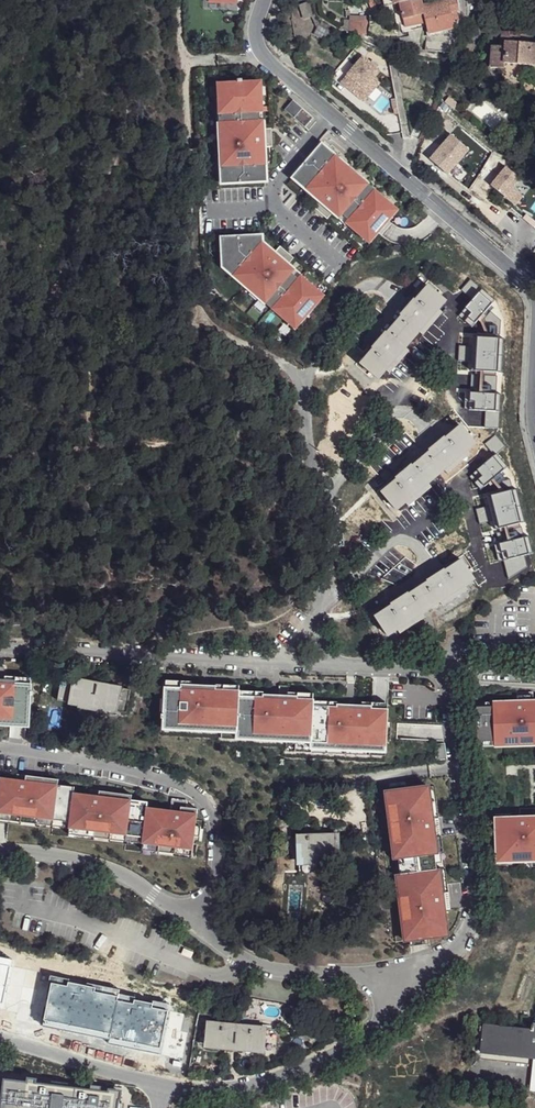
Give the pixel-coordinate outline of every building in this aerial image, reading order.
[(404,19),(425,14),(423,8),(422,0),(413,0),(400,3),(402,14),(404,19)] [(455,1),(423,8),(425,14),(427,23),(428,27),(428,29),(430,37),(455,31),(454,26),(451,15),(458,14),(455,1)] [(309,5),(299,9),(304,23),(312,20),(314,20),(313,19),(309,5)] [(389,13),(387,6),(385,7),(378,8),(379,15),(389,13)] [(349,30),(367,30),(367,14),(349,14),(349,30)] [(409,26),(422,23),(422,24),(427,23),(425,14),(404,19),(405,28),(409,27),(409,26)] [(458,14),(451,15),(454,26),(458,25),(457,20),(460,19),(458,14)] [(409,27),(410,31),(423,28),(422,24),(422,23),(409,26),(409,27)] [(326,43),(331,35),(320,29),(319,29),(318,31),(315,36),(326,43)] [(520,44),(521,34),(502,33),(500,48),(492,47),(490,69),(504,71),(505,64),(534,67),(534,45),(520,44)] [(263,137),(262,129),(266,129),(266,119),(261,119),(261,111),(265,111),(265,95),(257,95),(256,80),(244,80),(244,78),(240,78),(240,80),(228,80),(229,95),(221,96),(221,121),(225,121),(226,138),(221,138),(222,156),(226,156),(227,181),(267,180),(267,163),(262,163),(262,155),(266,155),(266,146),(275,146),(275,137),(263,137)] [(294,119),(304,107),(295,99),(284,110),(294,119)] [(275,137),(275,129),(266,129),(262,129),(263,137),(275,137)] [(366,187),(360,181),(353,176),(356,173),(342,161),(340,164),(333,158),(336,155),(323,144),(297,175),(316,191),(313,194),(320,200),(314,207),(321,213),(329,204),(335,209),(333,212),(340,218),(343,215),(349,220),(346,223),(359,234),(360,232),(364,228),(376,238),(380,233),(390,221),(394,216),(383,206),(388,200),(369,184),(366,187)] [(343,159),(337,154),(333,158),(340,164),(343,159)] [(370,182),(357,171),(353,176),(366,187),(370,182)] [(316,191),(297,175),(293,179),(312,196),(313,194),(316,191)] [(398,212),(387,202),(383,206),(394,216),(398,212)] [(335,209),(329,204),(321,213),(327,218),(333,212),(335,209)] [(349,220),(343,215),(340,218),(339,219),(345,224),(349,220)] [(382,235),(392,223),(390,221),(380,233),(382,235)] [(376,238),(364,228),(360,232),(372,242),(376,238)] [(293,273),(296,270),(288,263),(286,266),(280,261),(288,251),(281,245),(275,252),(263,241),(259,246),(255,243),(255,236),(222,236),(222,246),(227,246),(227,264),(236,272),(234,275),(253,292),(255,288),(262,294),(268,300),(266,303),(285,319),(286,318),(290,313),(301,323),(320,302),(308,292),(314,286),(301,275),(299,278),(293,273)] [(227,264),(227,246),(222,246),(221,246),(221,264),(234,275),(236,272),(227,264)] [(294,257),(288,251),(280,261),(286,266),(294,257)] [(302,273),(297,268),(293,273),(299,278),(302,273)] [(406,347),(419,331),(439,308),(446,300),(429,284),(416,299),(414,298),(410,303),(411,305),(407,310),(405,308),(401,314),(402,315),(388,332),(386,331),(381,336),(383,338),(379,343),(377,341),(372,346),(374,348),(361,363),(379,378),(386,370),(406,347)] [(324,297),(313,287),(308,292),(320,302),(324,297)] [(268,300),(255,288),(253,292),(251,293),(264,304),(266,303),(268,300)] [(423,334),(443,311),(439,308),(419,331),(423,334)] [(301,323),(290,313),(286,318),(298,327),(301,323)] [(390,373),(410,350),(406,347),(386,370),(390,373)] [(428,483),(443,470),(466,450),(475,443),(460,425),(445,438),(443,436),(438,441),(439,443),(434,447),(433,445),(428,450),(429,452),(412,466),(410,465),(405,469),(407,471),(401,475),(400,474),(395,478),(396,480),(381,493),(397,511),(405,503),(428,483)] [(447,474),(469,454),(466,450),(443,470),(447,474)] [(408,507),(431,487),(428,483),(405,503),(408,507)] [(440,602),(466,585),(475,579),(462,560),(446,571),(444,569),(439,573),(440,574),(434,578),(433,576),(427,580),(428,582),(409,594),(408,593),(402,596),(404,598),(398,602),(397,600),(391,604),(392,606),(376,617),(388,636),(398,630),(423,613),(440,602)] [(443,606),(468,589),(466,585),(440,602),(443,606)] [(400,634),(426,617),(423,613),(398,630),(400,634)] [(28,699),(30,700),(30,695),(28,695),(29,690),(13,688),(13,684),(4,683),(5,671),(0,671),(0,725),(26,727),(28,699)] [(61,676),(56,699),(69,701),(73,678),(61,676)] [(73,678),(69,701),(77,703),(105,708),(113,709),(115,700),(117,693),(118,687),(73,678)] [(162,699),(166,699),(166,688),(183,689),(183,684),(192,684),(192,681),(163,679),(162,699)] [(29,690),(29,682),(4,680),(4,683),(13,684),(13,688),(29,690)] [(183,689),(166,688),(166,699),(165,722),(256,726),(256,734),(313,736),(312,742),(386,745),(387,710),(371,710),(371,706),(363,705),(337,704),(337,708),(313,707),(313,701),(298,700),(298,696),(288,696),(263,695),(263,698),(237,697),(237,692),(216,691),(217,685),(192,684),(183,684),(183,689)] [(217,685),(216,691),(237,692),(237,697),(263,698),(263,695),(263,692),(239,691),(239,685),(217,684),(217,685)] [(289,692),(288,696),(298,696),(298,700),(313,701),(313,707),(337,708),(337,704),(337,702),(313,701),(314,693),(289,692)] [(534,701),(534,703),(529,704),(528,692),(518,693),(519,702),(509,703),(510,707),(486,709),(478,710),(479,724),(480,731),(481,745),(522,741),(523,746),(534,745),(534,701)] [(104,709),(105,708),(77,703),(77,705),(77,707),(104,712),(104,709)] [(386,751),(386,745),(312,742),(313,736),(256,734),(256,726),(165,722),(164,728),(238,732),(238,739),(312,742),(312,748),(386,751)] [(523,746),(522,741),(481,745),(482,750),(523,746)] [(444,745),(432,746),(434,759),(445,758),(444,745)] [(197,807),(185,806),(186,800),(172,798),(171,810),(170,814),(162,813),(163,809),(146,807),(147,801),(131,799),(115,797),(116,792),(106,790),(106,795),(99,794),(99,790),(90,788),(89,794),(73,792),(74,786),(42,782),(42,776),(33,775),(32,779),(26,778),(26,774),(17,773),(16,778),(0,776),(0,812),(21,815),(20,821),(36,823),(37,817),(69,821),(68,827),(94,830),(93,836),(110,838),(111,832),(142,836),(141,842),(158,844),(158,851),(174,853),(175,847),(192,849),(194,835),(197,807)] [(272,795),(273,782),(261,782),(261,795),(272,795)] [(448,894),(445,869),(440,837),(435,838),(433,820),(438,819),(434,787),(389,793),(391,808),(387,809),(392,844),(396,843),(398,859),(400,875),(402,891),(404,907),(400,908),(404,942),(409,942),(428,939),(443,937),(441,921),(445,920),(442,894),(448,894)] [(527,809),(528,817),(519,818),(519,820),(504,821),(506,843),(507,849),(508,858),(523,857),(523,862),(534,861),(534,808),(527,809)] [(21,815),(0,812),(0,818),(20,821),(21,815)] [(68,827),(69,821),(37,817),(36,823),(68,827)] [(93,836),(94,830),(69,827),(68,833),(93,836)] [(141,842),(142,836),(111,832),(110,838),(141,842)] [(297,863),(336,862),(336,860),(336,836),(321,836),(315,836),(297,837),(297,863)] [(158,851),(158,844),(142,842),(141,849),(158,851)] [(191,855),(192,849),(175,847),(174,853),(191,855)] [(404,907),(402,891),(396,891),(398,908),(400,908),(404,907)] [(449,907),(448,894),(442,894),(444,913),(450,912),(449,907)] [(449,937),(447,919),(445,919),(445,920),(441,921),(443,937),(449,937)] [(429,945),(428,939),(409,942),(410,948),(429,945)] [(4,1009),(12,966),(9,966),(11,959),(0,957),(0,1008),(4,1009)] [(69,980),(50,976),(49,982),(52,983),(43,1026),(109,1040),(108,1043),(161,1053),(170,1005),(153,1001),(152,1003),(134,1000),(134,997),(118,994),(119,990),(87,983),(86,986),(68,982),(69,980)] [(530,1023),(529,1029),(482,1024),(479,1051),(480,1051),(480,1050),(532,1056),(534,1056),(534,1024),(530,1023)] [(210,1025),(208,1037),(205,1037),(204,1048),(261,1054),(263,1042),(259,1042),(261,1031),(210,1025)] [(4,1078),(0,1106),(0,1107),(118,1107),(120,1093),(102,1091),(102,1085),(89,1084),(89,1088),(36,1082),(37,1078),(27,1077),(27,1081),(4,1078)]
